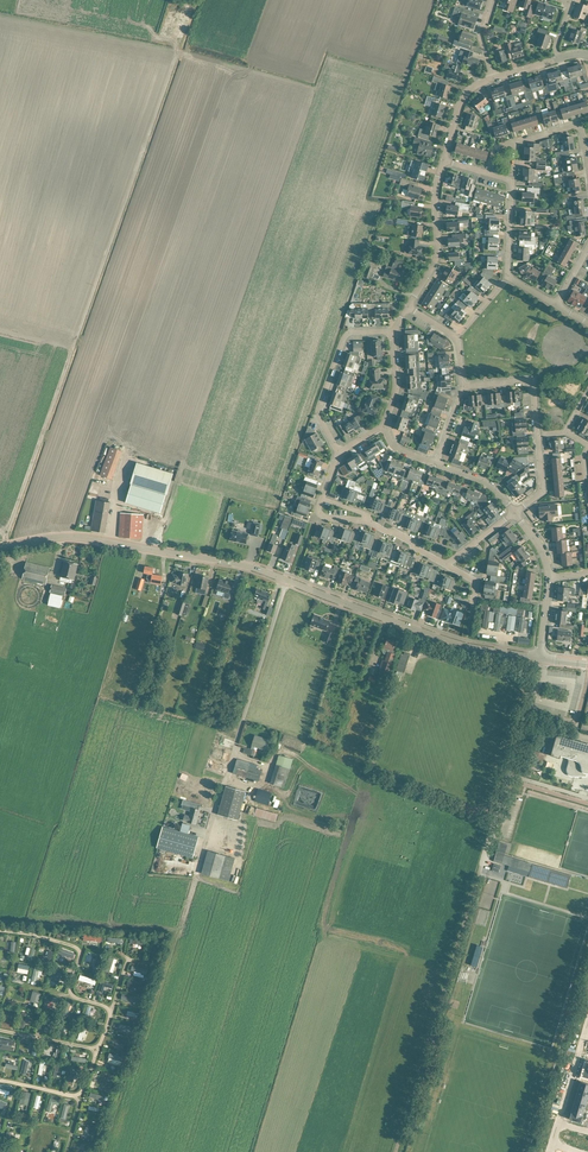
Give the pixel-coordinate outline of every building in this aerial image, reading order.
[(467,6),(474,8),(479,10),(481,4),(481,2),(482,2),(482,1),(480,0),(469,0),(468,1),(465,0),(464,2),(463,4),(463,6),(467,7),(467,6)] [(512,0),(502,0),(502,1),(506,3),(504,10),(513,12),(516,3),(512,1),(512,0)] [(519,7),(526,9),(524,16),(530,18),(534,6),(529,5),(531,0),(521,0),(519,7)] [(586,1),(584,5),(578,3),(574,16),(584,20),(587,10),(587,2),(586,1)] [(552,19),(555,8),(539,3),(535,14),(552,19)] [(473,11),(467,9),(460,7),(457,14),(461,16),(460,19),(458,19),(457,21),(459,23),(458,24),(473,29),(477,18),(471,16),(473,12),(478,14),(478,13),(473,11)] [(508,30),(503,29),(495,26),(493,30),(502,33),(507,34),(508,30)] [(587,29),(581,27),(580,32),(573,29),(569,41),(578,44),(581,38),(584,39),(587,29)] [(549,32),(539,28),(536,35),(539,36),(538,38),(539,39),(537,46),(546,49),(549,41),(550,41),(551,37),(547,36),(549,32)] [(472,36),(467,34),(462,33),(459,42),(454,40),(453,45),(471,51),(474,42),(471,41),(472,36)] [(439,35),(438,35),(434,34),(433,38),(437,39),(437,38),(438,39),(437,40),(447,43),(449,38),(439,35)] [(506,45),(506,47),(508,53),(511,52),(513,59),(524,56),(522,50),(524,49),(521,42),(514,44),(515,48),(512,49),(510,44),(506,45)] [(498,63),(507,61),(503,50),(499,52),(498,47),(493,49),(498,63)] [(473,53),(468,51),(467,51),(465,55),(462,63),(477,68),(479,60),(472,57),(473,53)] [(462,67),(446,62),(444,68),(449,70),(447,77),(460,81),(463,73),(459,72),(459,70),(460,71),(462,67)] [(577,77),(583,75),(584,78),(585,81),(587,80),(587,79),(586,73),(583,74),(580,65),(574,67),(577,77)] [(577,77),(574,67),(567,69),(570,78),(566,79),(569,86),(572,85),(572,82),(573,83),(576,82),(577,81),(578,80),(577,77)] [(560,71),(554,73),(557,83),(557,84),(558,86),(560,85),(561,87),(564,86),(565,87),(569,86),(566,79),(563,80),(560,71)] [(553,85),(557,84),(557,83),(554,73),(547,75),(550,84),(547,85),(549,92),(552,91),(552,90),(554,89),(553,85)] [(544,87),(540,76),(534,78),(538,91),(543,90),(543,87),(544,87)] [(444,80),(435,77),(433,82),(437,83),(435,90),(439,91),(438,96),(442,97),(448,99),(451,87),(443,84),(445,80),(450,82),(450,81),(444,80)] [(538,91),(534,78),(528,79),(531,89),(532,91),(533,93),(538,91)] [(515,83),(518,93),(524,91),(523,87),(522,81),(515,83)] [(512,95),(518,93),(515,83),(509,85),(511,91),(512,95)] [(500,98),(497,89),(495,89),(495,87),(492,88),(492,90),(491,90),(494,100),(500,98)] [(497,89),(500,98),(506,96),(505,92),(503,87),(497,89)] [(488,102),(482,94),(478,97),(479,98),(472,102),(478,110),(488,102)] [(440,100),(434,98),(427,96),(425,102),(431,104),(430,108),(432,109),(431,115),(442,118),(445,106),(439,104),(440,100)] [(583,114),(587,112),(587,107),(586,99),(583,100),(583,102),(584,103),(580,104),(583,114)] [(493,111),(494,111),(495,115),(503,112),(501,108),(497,110),(495,102),(491,103),(493,111)] [(583,114),(580,104),(576,105),(575,102),(572,103),(576,115),(582,113),(582,114),(583,114)] [(570,116),(576,115),(572,103),(570,104),(571,107),(567,108),(570,118),(570,116)] [(570,118),(567,108),(563,109),(562,106),(559,107),(561,114),(563,120),(570,118)] [(549,113),(551,122),(554,121),(555,122),(558,121),(556,116),(555,111),(549,113)] [(548,123),(551,122),(549,113),(542,115),(544,119),(545,125),(549,124),(548,123)] [(476,116),(474,115),(468,114),(466,122),(465,121),(464,125),(466,126),(465,130),(473,133),(475,128),(473,127),(476,116)] [(530,118),(532,127),(539,125),(536,116),(530,118)] [(502,136),(499,126),(496,127),(496,125),(493,125),(492,125),(490,119),(492,118),(486,122),(487,125),(490,135),(495,134),(496,138),(502,136)] [(499,126),(502,136),(503,136),(503,137),(504,137),(505,136),(506,136),(506,135),(508,134),(506,127),(509,126),(507,118),(502,119),(503,123),(503,125),(499,126)] [(526,129),(532,127),(530,118),(524,120),(526,129)] [(520,130),(526,129),(524,120),(517,122),(520,130)] [(440,125),(434,123),(428,122),(426,130),(420,129),(418,136),(428,139),(429,136),(435,137),(437,130),(438,130),(440,125)] [(514,132),(520,130),(517,122),(511,124),(514,132)] [(563,145),(574,143),(573,136),(557,139),(558,142),(562,141),(563,145)] [(430,142),(424,140),(415,138),(413,145),(419,146),(417,154),(430,158),(433,148),(427,146),(428,142),(430,142)] [(545,148),(549,147),(548,139),(547,139),(540,142),(540,144),(528,143),(528,148),(525,148),(524,154),(535,155),(535,154),(535,151),(539,151),(539,147),(541,146),(541,147),(544,145),(545,148)] [(461,154),(464,145),(457,143),(455,152),(461,154)] [(574,143),(563,145),(564,151),(575,150),(574,143)] [(467,155),(470,147),(464,145),(461,154),(467,155)] [(473,157),(476,148),(470,147),(467,155),(473,157)] [(480,159),(482,150),(476,148),(473,157),(480,159)] [(482,150),(480,159),(486,161),(488,152),(482,150)] [(535,157),(535,155),(524,154),(524,161),(536,161),(536,165),(545,166),(545,162),(538,161),(539,160),(537,158),(537,159),(535,157)] [(566,166),(577,164),(576,158),(570,158),(565,159),(566,166)] [(428,165),(422,163),(416,161),(411,177),(423,181),(422,180),(425,172),(426,172),(428,165)] [(559,178),(562,177),(566,176),(566,173),(572,172),(578,171),(577,164),(566,166),(562,166),(563,173),(558,174),(559,178)] [(452,185),(452,186),(458,188),(461,180),(458,179),(458,175),(451,173),(448,183),(452,185)] [(538,176),(523,175),(523,182),(532,183),(532,187),(543,187),(543,183),(538,183),(539,176),(538,176)] [(465,177),(463,183),(462,188),(461,190),(462,191),(465,192),(466,191),(467,189),(469,190),(467,195),(472,197),(474,189),(471,188),(473,180),(465,177)] [(416,182),(401,178),(399,185),(408,188),(408,190),(409,190),(407,196),(419,200),(422,188),(415,186),(416,182)] [(567,187),(580,185),(579,179),(569,180),(569,182),(566,182),(567,187)] [(580,185),(570,187),(571,194),(576,193),(581,192),(580,185)] [(480,202),(484,190),(477,188),(473,200),(480,202)] [(540,189),(536,188),(530,188),(530,193),(523,193),(522,202),(528,202),(534,202),(534,197),(537,197),(537,194),(540,194),(540,189)] [(487,204),(491,192),(484,190),(480,202),(487,204)] [(494,206),(497,194),(491,192),(487,204),(494,206)] [(497,194),(494,206),(501,208),(504,196),(497,194)] [(571,208),(574,208),(584,206),(583,204),(584,204),(585,203),(585,201),(584,200),(583,200),(577,201),(573,201),(574,205),(571,205),(571,208)] [(414,202),(408,202),(402,201),(401,207),(411,209),(410,216),(415,217),(421,217),(422,207),(414,206),(414,202)] [(469,205),(463,204),(457,203),(457,206),(451,205),(451,206),(447,206),(446,213),(447,214),(447,215),(450,216),(451,214),(457,215),(458,211),(468,212),(469,205)] [(574,208),(571,208),(572,215),(585,213),(585,212),(586,212),(586,211),(586,209),(585,208),(584,208),(584,206),(574,208)] [(489,225),(500,225),(500,219),(496,219),(496,216),(486,215),(485,219),(487,219),(487,221),(489,221),(489,225)] [(468,222),(468,218),(458,219),(458,223),(447,223),(448,232),(460,231),(459,226),(464,226),(464,223),(468,222)] [(581,218),(569,220),(570,225),(567,225),(567,227),(568,230),(570,231),(571,232),(574,232),(575,232),(576,236),(586,235),(583,222),(582,222),(581,218)] [(409,227),(408,236),(412,236),(416,237),(422,237),(423,226),(417,225),(413,224),(410,224),(409,227)] [(499,232),(500,225),(489,225),(485,225),(485,234),(493,235),(494,231),(499,232)] [(526,244),(533,245),(537,245),(538,237),(531,237),(531,233),(519,232),(519,240),(526,241),(526,244)] [(466,234),(462,234),(456,234),(456,238),(448,239),(449,247),(455,246),(459,246),(459,243),(463,242),(463,238),(467,238),(466,234)] [(493,238),(493,235),(485,234),(484,238),(486,238),(486,244),(499,244),(499,238),(493,238)] [(419,240),(411,239),(410,245),(409,254),(415,255),(421,255),(422,247),(419,246),(419,240)] [(566,245),(574,250),(577,244),(572,241),(570,239),(566,245)] [(498,251),(499,244),(486,244),(484,244),(483,253),(492,254),(493,250),(498,251)] [(533,245),(526,244),(525,244),(524,248),(518,248),(518,255),(519,256),(518,261),(528,261),(529,254),(533,254),(533,245)] [(571,255),(574,250),(566,245),(563,251),(571,255)] [(568,261),(571,255),(563,251),(560,257),(568,261)] [(461,266),(464,267),(464,259),(459,259),(459,253),(454,253),(448,254),(449,261),(455,261),(455,265),(461,266)] [(485,257),(485,263),(487,263),(498,263),(498,257),(492,257),(492,254),(483,253),(483,257),(485,257)] [(565,267),(568,261),(560,257),(557,262),(559,264),(565,267)] [(387,267),(383,276),(395,280),(396,278),(398,279),(405,261),(396,258),(395,263),(393,262),(391,268),(387,267)] [(497,269),(498,263),(487,263),(485,263),(485,269),(483,269),(483,272),(492,276),(492,269),(497,269)] [(531,265),(528,263),(519,268),(521,273),(522,273),(525,275),(535,281),(540,272),(530,266),(531,265)] [(375,268),(369,266),(367,265),(363,276),(371,279),(375,268)] [(555,269),(550,266),(548,265),(545,270),(542,275),(547,278),(542,285),(546,287),(551,290),(557,281),(550,277),(555,269)] [(457,272),(453,270),(448,267),(443,275),(444,276),(442,279),(450,284),(455,277),(454,276),(457,272)] [(488,280),(492,276),(483,272),(480,275),(483,277),(479,282),(487,289),(491,284),(488,280)] [(434,285),(444,292),(448,285),(438,279),(434,285)] [(473,284),(470,286),(480,294),(482,292),(483,293),(487,289),(479,282),(478,280),(474,285),(473,284)] [(440,298),(444,292),(434,285),(430,291),(440,298)] [(468,295),(467,296),(475,303),(479,298),(477,297),(480,295),(470,286),(467,290),(467,291),(466,292),(466,293),(467,294),(467,295),(468,295)] [(583,295),(580,294),(579,295),(573,292),(568,301),(576,305),(578,301),(583,304),(587,298),(587,296),(587,286),(583,295)] [(436,304),(440,298),(430,291),(426,297),(436,304)] [(475,303),(467,296),(463,293),(459,298),(460,298),(458,301),(466,308),(468,305),(471,308),(475,303)] [(432,310),(436,304),(426,297),(422,303),(432,310)] [(464,310),(466,308),(458,301),(455,303),(459,306),(455,311),(462,317),(466,313),(464,310)] [(355,319),(362,318),(361,303),(354,304),(354,306),(351,306),(351,310),(351,316),(351,314),(355,314),(355,319)] [(372,311),(372,304),(368,304),(368,303),(361,303),(362,318),(368,318),(368,311),(372,311)] [(382,304),(382,318),(389,318),(389,314),(393,314),(393,303),(382,304)] [(375,318),(382,318),(382,304),(372,304),(372,311),(375,311),(375,318)] [(462,317),(455,311),(454,311),(451,308),(444,317),(452,322),(455,319),(458,322),(462,317)] [(404,342),(415,341),(418,341),(418,334),(418,330),(405,330),(405,331),(407,330),(407,335),(404,335),(404,342)] [(428,333),(427,335),(427,345),(429,345),(431,343),(440,349),(442,346),(444,348),(446,344),(444,343),(446,341),(434,333),(433,335),(429,332),(428,333)] [(381,340),(371,341),(372,356),(383,356),(382,350),(381,340)] [(412,352),(419,351),(418,341),(415,341),(404,342),(405,348),(412,348),(412,352)] [(346,359),(355,363),(358,364),(360,357),(357,356),(359,352),(362,351),(362,344),(353,344),(353,352),(350,351),(350,354),(348,353),(346,359)] [(406,362),(419,361),(419,351),(412,352),(408,352),(409,355),(405,356),(406,362)] [(436,362),(449,361),(449,355),(446,355),(446,352),(437,352),(437,356),(435,356),(436,362)] [(355,363),(346,359),(343,365),(346,366),(345,370),(355,373),(358,364),(355,363)] [(410,372),(419,372),(419,361),(406,362),(406,369),(410,369),(410,372)] [(439,372),(447,371),(447,367),(450,367),(449,361),(436,362),(436,369),(439,369),(439,372)] [(370,369),(371,379),(370,380),(371,389),(383,388),(383,378),(380,379),(379,369),(370,369)] [(353,377),(355,373),(345,370),(344,373),(341,372),(339,378),(348,382),(350,376),(353,377)] [(438,382),(451,380),(451,374),(448,375),(447,371),(439,372),(439,375),(437,375),(438,382)] [(407,383),(420,382),(419,372),(410,372),(410,376),(406,376),(407,383)] [(348,382),(339,378),(337,385),(338,385),(337,389),(347,392),(349,387),(351,387),(351,386),(352,383),(348,382)] [(436,391),(441,393),(441,391),(444,391),(450,390),(450,387),(452,387),(451,380),(438,382),(438,386),(438,387),(436,391)] [(421,382),(420,382),(407,383),(407,389),(412,389),(413,394),(423,395),(423,389),(421,390),(421,382)] [(334,392),(332,398),(345,402),(348,393),(347,392),(337,389),(336,392),(334,392)] [(446,394),(441,393),(436,391),(433,400),(436,401),(446,405),(448,399),(445,398),(446,394)] [(512,392),(513,405),(514,405),(514,402),(520,402),(519,399),(523,399),(522,391),(519,392),(519,391),(512,392)] [(510,405),(513,405),(512,392),(506,392),(506,395),(503,395),(504,407),(510,406),(510,405)] [(504,407),(503,395),(500,395),(500,393),(493,394),(495,407),(504,407)] [(378,397),(370,394),(367,403),(366,403),(363,411),(374,415),(377,407),(374,406),(378,397)] [(486,408),(495,407),(493,394),(487,394),(487,395),(484,395),(485,405),(486,408)] [(404,403),(413,406),(414,403),(418,405),(420,398),(416,397),(410,395),(409,398),(406,397),(404,403)] [(476,408),(476,406),(474,395),(468,396),(469,400),(465,400),(463,407),(464,410),(471,409),(472,411),(475,410),(476,408)] [(485,405),(484,395),(481,395),(474,395),(476,406),(485,405)] [(345,403),(345,402),(332,398),(330,404),(331,404),(330,408),(341,412),(344,406),(340,405),(341,401),(345,403)] [(444,410),(446,405),(436,401),(434,407),(433,406),(432,410),(441,413),(442,410),(444,410)] [(413,407),(413,406),(404,403),(401,409),(405,410),(404,414),(410,416),(413,417),(416,408),(413,407)] [(439,416),(441,413),(432,410),(431,413),(429,413),(427,419),(430,419),(439,423),(442,417),(439,416)] [(408,419),(410,416),(404,414),(402,417),(399,416),(397,422),(406,426),(409,419),(408,419)] [(350,422),(355,431),(361,427),(358,424),(363,421),(360,415),(349,421),(350,422)] [(513,426),(526,425),(525,419),(525,416),(524,416),(524,415),(515,416),(515,417),(511,417),(512,423),(513,426)] [(587,428),(587,420),(583,417),(580,423),(587,428)] [(430,419),(427,419),(425,424),(426,425),(425,428),(433,431),(434,428),(437,429),(439,423),(430,419)] [(462,435),(463,435),(461,439),(469,441),(470,438),(474,439),(476,435),(478,434),(479,433),(480,431),(479,430),(477,428),(478,424),(469,421),(467,428),(465,427),(462,435)] [(497,421),(483,422),(484,427),(493,426),(494,431),(498,430),(497,421)] [(349,434),(355,431),(350,422),(347,424),(346,423),(344,422),(343,423),(337,427),(343,436),(349,433),(349,434)] [(404,432),(406,426),(397,422),(395,428),(404,432)] [(580,423),(576,429),(587,436),(587,428),(580,423)] [(517,436),(525,435),(524,432),(527,431),(526,425),(513,426),(513,427),(512,427),(513,436),(517,436)] [(308,427),(306,433),(304,438),(306,438),(305,439),(312,451),(313,450),(314,451),(315,451),(316,451),(317,451),(318,450),(318,449),(318,447),(323,445),(326,450),(316,433),(315,431),(315,430),(308,427)] [(433,431),(425,428),(423,427),(422,431),(420,437),(433,441),(435,435),(432,434),(433,431)] [(518,445),(528,444),(527,438),(525,438),(525,435),(517,436),(518,445)] [(433,441),(420,437),(419,437),(418,437),(417,439),(417,441),(417,443),(420,444),(419,447),(428,450),(429,447),(431,447),(433,441)] [(452,449),(462,452),(468,454),(469,450),(467,449),(469,442),(469,441),(461,439),(460,438),(459,443),(454,441),(452,449)] [(551,450),(564,449),(563,444),(561,445),(560,440),(550,441),(551,450)] [(369,446),(375,455),(380,451),(384,448),(380,442),(376,444),(375,443),(369,446)] [(117,477),(126,448),(114,444),(105,473),(117,477)] [(528,444),(518,445),(518,454),(528,454),(528,450),(528,444)] [(374,455),(375,455),(369,446),(364,449),(365,451),(361,453),(366,460),(368,458),(370,462),(376,458),(374,455)] [(459,461),(462,452),(452,449),(449,456),(454,457),(452,463),(461,466),(462,462),(459,461)] [(384,470),(387,462),(390,453),(386,452),(384,457),(383,459),(379,461),(384,470)] [(552,465),(561,464),(565,463),(564,457),(561,458),(560,452),(553,453),(553,458),(552,458),(552,465)] [(365,461),(366,460),(361,453),(358,454),(358,453),(352,457),(359,469),(366,465),(367,463),(365,461)] [(308,454),(308,456),(307,457),(313,459),(308,472),(318,476),(323,462),(315,459),(316,457),(308,454)] [(480,456),(479,460),(477,466),(485,469),(487,466),(490,467),(493,458),(488,456),(487,459),(480,456)] [(514,458),(511,463),(504,460),(505,457),(502,456),(501,458),(500,457),(496,465),(504,470),(503,471),(506,472),(509,465),(512,467),(511,468),(516,474),(528,464),(527,456),(514,458)] [(359,469),(352,457),(346,460),(348,463),(344,465),(349,473),(353,470),(353,471),(354,472),(359,469)] [(393,477),(397,464),(391,462),(390,463),(387,462),(384,470),(383,474),(389,476),(393,477)] [(173,473),(137,463),(130,484),(131,484),(126,503),(160,513),(166,495),(173,473)] [(402,480),(406,470),(402,469),(403,466),(397,464),(393,477),(392,478),(399,481),(399,478),(402,480)] [(512,491),(520,485),(517,482),(520,480),(519,478),(527,472),(530,472),(529,465),(524,469),(515,475),(513,477),(515,479),(507,485),(512,491)] [(413,480),(416,471),(410,468),(409,471),(406,470),(402,480),(409,482),(410,479),(413,480)] [(424,481),(425,477),(426,476),(422,474),(423,473),(416,471),(413,480),(412,483),(422,487),(423,483),(424,481)] [(432,487),(436,478),(429,475),(428,479),(425,477),(424,481),(423,483),(426,485),(432,487)] [(308,482),(306,488),(315,491),(316,489),(317,490),(318,486),(317,486),(317,485),(316,484),(317,481),(305,477),(304,480),(308,482)] [(441,494),(444,485),(441,484),(442,480),(436,478),(432,487),(436,489),(435,490),(437,492),(437,493),(441,494)] [(348,499),(350,500),(355,486),(356,482),(351,480),(348,488),(344,487),(341,494),(345,495),(344,498),(344,499),(348,500),(348,499)] [(369,495),(373,496),(378,484),(374,482),(369,495)] [(451,494),(455,485),(449,482),(447,486),(444,485),(441,494),(447,496),(448,493),(451,494)] [(461,497),(463,492),(460,491),(461,487),(455,485),(451,494),(455,495),(454,498),(460,500),(461,497)] [(520,485),(512,491),(516,498),(525,492),(524,491),(527,489),(525,486),(522,488),(520,485)] [(355,486),(350,500),(352,501),(351,502),(355,503),(356,502),(357,500),(364,502),(367,495),(361,494),(362,492),(362,491),(361,489),(360,488),(355,486)] [(535,490),(532,487),(525,493),(528,496),(533,492),(535,490)] [(302,493),(301,497),(308,499),(309,496),(313,497),(314,497),(316,493),(315,493),(315,491),(306,488),(303,494),(302,493)] [(467,503),(468,500),(471,501),(474,491),(468,489),(467,493),(463,492),(461,497),(460,500),(467,503)] [(480,506),(484,501),(479,499),(480,494),(474,491),(471,501),(477,503),(476,505),(480,506)] [(298,496),(295,505),(298,507),(308,510),(309,508),(310,509),(312,505),(310,505),(311,504),(310,504),(311,500),(308,499),(301,497),(298,496)] [(373,509),(375,510),(378,500),(379,497),(376,496),(375,499),(372,497),(369,508),(369,509),(373,511),(373,509)] [(96,500),(91,530),(105,533),(110,503),(96,500)] [(385,512),(387,505),(384,504),(385,502),(379,500),(375,510),(377,511),(376,512),(380,513),(381,512),(382,511),(385,512)] [(487,515),(495,508),(491,503),(488,505),(484,501),(480,506),(478,510),(482,515),(485,512),(487,515)] [(393,520),(396,510),(390,508),(391,506),(392,503),(389,502),(388,505),(387,505),(385,512),(388,513),(387,518),(387,519),(391,520),(391,519),(393,520)] [(298,507),(295,505),(291,514),(294,515),(294,516),(301,518),(302,515),(306,516),(308,516),(309,512),(308,512),(308,510),(298,507)] [(558,516),(558,511),(557,505),(548,505),(548,507),(539,508),(540,516),(543,516),(544,521),(553,521),(553,517),(558,516)] [(495,508),(487,515),(488,517),(485,520),(490,525),(498,519),(496,516),(499,514),(495,508)] [(403,522),(407,511),(403,510),(402,512),(396,510),(393,520),(395,520),(394,522),(398,523),(398,522),(399,522),(400,520),(403,522)] [(409,529),(411,529),(416,514),(410,512),(407,511),(403,522),(402,525),(405,526),(405,527),(405,528),(409,530),(409,529)] [(473,516),(476,513),(473,512),(465,518),(467,520),(462,524),(470,535),(472,533),(473,534),(475,532),(475,531),(477,530),(474,525),(477,522),(473,516)] [(126,514),(120,513),(119,531),(119,537),(142,539),(142,533),(144,514),(126,514)] [(422,528),(426,518),(416,514),(411,529),(413,530),(412,531),(416,532),(417,531),(417,532),(419,527),(422,528)] [(285,516),(281,528),(287,530),(292,519),(285,516)] [(430,536),(434,523),(435,521),(426,518),(422,528),(425,530),(424,534),(430,536)] [(434,523),(430,536),(436,538),(438,534),(441,535),(446,520),(441,518),(439,525),(434,523)] [(254,522),(251,535),(258,537),(261,524),(254,522)] [(324,539),(327,529),(321,527),(320,531),(316,530),(314,537),(317,538),(318,537),(324,539)] [(345,541),(348,530),(342,528),(340,535),(337,533),(334,540),(337,542),(339,538),(345,541)] [(463,531),(460,533),(457,530),(453,533),(450,530),(447,528),(444,538),(449,540),(452,537),(458,545),(465,539),(464,538),(467,536),(463,531)] [(334,540),(337,533),(333,532),(334,531),(327,529),(324,539),(323,542),(326,543),(327,540),(330,541),(331,543),(333,543),(334,540)] [(501,539),(503,542),(505,540),(514,534),(510,529),(501,535),(503,538),(501,539)] [(238,530),(238,531),(233,530),(230,540),(246,544),(248,534),(243,533),(243,531),(238,530)] [(355,542),(357,535),(354,534),(355,533),(348,530),(345,541),(351,543),(352,541),(355,542)] [(364,547),(369,533),(362,531),(361,536),(357,535),(355,542),(354,544),(364,547)] [(374,548),(377,541),(373,540),(375,536),(369,533),(364,547),(370,549),(369,551),(372,552),(374,548)] [(274,534),(269,545),(267,551),(274,553),(277,548),(277,546),(275,544),(278,535),(277,535),(274,534)] [(506,547),(498,553),(501,557),(509,550),(512,548),(510,545),(513,543),(518,539),(514,534),(505,540),(503,542),(502,542),(506,547)] [(382,557),(387,543),(380,541),(380,542),(377,541),(374,548),(372,552),(370,558),(374,559),(375,557),(377,556),(382,557)] [(390,563),(395,551),(391,550),(393,546),(387,543),(382,557),(387,559),(386,562),(390,563)] [(296,545),(292,544),(291,548),(286,547),(282,558),(290,561),(296,545)] [(517,558),(526,551),(522,546),(517,550),(513,553),(517,558)] [(502,559),(501,557),(498,553),(493,547),(490,549),(489,556),(492,557),(495,555),(500,561),(502,559)] [(501,557),(502,559),(504,561),(512,554),(509,550),(501,557)] [(400,567),(404,553),(398,551),(398,552),(395,551),(390,563),(388,568),(392,569),(393,566),(392,566),(393,564),(400,567)] [(526,551),(517,558),(515,560),(519,565),(516,567),(517,570),(520,568),(528,565),(528,564),(526,565),(523,562),(530,557),(526,551)] [(404,553),(400,567),(409,570),(410,567),(413,568),(416,558),(410,556),(411,556),(404,553)] [(322,559),(314,557),(309,555),(305,564),(306,564),(305,569),(309,570),(313,572),(315,567),(318,569),(322,559)] [(74,580),(77,564),(65,561),(61,577),(74,580)] [(487,568),(498,569),(499,563),(488,561),(487,568)] [(422,578),(423,576),(427,566),(420,563),(420,564),(416,562),(412,573),(416,575),(416,576),(422,578)] [(26,563),(25,568),(23,579),(46,584),(50,568),(26,563)] [(145,566),(144,572),(144,573),(147,574),(146,579),(148,580),(148,582),(161,584),(162,576),(153,574),(154,568),(145,566)] [(325,576),(328,577),(332,579),(333,577),(336,578),(338,573),(340,568),(334,566),(333,569),(324,566),(320,576),(325,578),(325,576)] [(438,571),(436,570),(432,569),(433,568),(427,566),(423,576),(429,578),(428,580),(434,582),(438,571)] [(340,576),(338,582),(340,583),(340,584),(341,585),(342,585),(343,585),(344,584),(346,585),(347,581),(352,583),(354,578),(355,577),(350,575),(349,575),(350,574),(351,571),(343,568),(342,571),(340,576)] [(497,576),(498,569),(487,568),(486,574),(491,575),(490,578),(505,580),(505,577),(497,576)] [(177,576),(173,575),(172,582),(178,583),(178,584),(186,586),(188,574),(180,572),(179,577),(177,576)] [(434,584),(445,588),(449,578),(438,574),(434,584)] [(209,578),(200,576),(198,576),(196,588),(207,590),(209,578)] [(356,576),(356,578),(353,584),(357,585),(356,588),(367,592),(369,587),(370,583),(360,579),(360,578),(356,576)] [(139,578),(136,589),(141,591),(144,579),(139,578)] [(449,578),(445,588),(451,590),(455,580),(449,578)] [(504,584),(505,580),(490,578),(490,582),(485,581),(484,588),(495,589),(496,583),(504,584)] [(223,597),(229,599),(231,592),(230,592),(232,584),(228,582),(229,581),(224,580),(224,581),(220,580),(217,590),(225,592),(223,597)] [(391,587),(378,583),(376,587),(377,587),(375,595),(380,597),(383,598),(384,596),(388,597),(391,587)] [(52,585),(50,591),(50,592),(51,592),(48,605),(60,608),(62,599),(63,595),(65,596),(67,588),(52,585)] [(395,603),(399,604),(399,602),(403,604),(407,593),(403,591),(394,588),(390,601),(391,601),(391,602),(393,603),(395,604),(395,603)] [(495,589),(484,588),(483,594),(485,595),(485,598),(495,599),(495,596),(497,596),(498,590),(495,589)] [(257,589),(255,594),(254,596),(264,600),(261,608),(265,609),(263,613),(270,616),(272,608),(267,606),(271,594),(257,589)] [(522,591),(520,601),(530,602),(530,599),(532,599),(533,592),(524,591),(522,591)] [(424,604),(428,593),(424,592),(422,599),(419,598),(419,600),(411,597),(407,607),(415,610),(416,609),(421,611),(423,605),(423,603),(424,604)] [(568,598),(569,594),(558,593),(557,600),(572,602),(572,599),(568,598)] [(182,600),(177,615),(182,616),(186,601),(182,600)] [(426,602),(426,604),(424,610),(429,612),(428,615),(436,617),(437,613),(438,612),(439,610),(439,609),(440,605),(433,602),(432,604),(426,602)] [(489,605),(482,604),(481,610),(485,611),(483,628),(487,629),(490,611),(486,611),(487,608),(488,608),(489,605)] [(463,613),(458,611),(452,609),(451,610),(450,611),(444,609),(441,619),(450,622),(450,620),(453,621),(453,622),(459,625),(463,613)] [(310,625),(326,631),(330,621),(320,617),(320,616),(314,614),(310,625)] [(496,615),(494,629),(498,630),(499,624),(503,625),(504,617),(500,616),(500,615),(496,615)] [(514,628),(516,617),(509,616),(507,630),(511,630),(511,628),(514,628)] [(566,624),(566,618),(555,617),(555,623),(565,624),(564,628),(559,627),(565,628),(574,629),(574,625),(566,624)] [(527,626),(523,625),(524,619),(520,619),(518,633),(522,634),(523,628),(527,629),(527,626)] [(571,631),(564,630),(558,630),(557,640),(570,642),(571,631)] [(324,641),(330,643),(334,633),(328,631),(324,641)] [(387,639),(384,647),(382,652),(383,654),(387,655),(385,660),(383,660),(380,669),(389,671),(395,651),(393,650),(396,642),(387,639)] [(198,642),(195,648),(204,651),(206,644),(198,642)] [(400,660),(397,669),(404,671),(407,662),(409,656),(402,654),(400,660)] [(370,675),(369,679),(368,682),(375,684),(377,677),(370,675)] [(549,755),(560,758),(561,756),(566,757),(568,758),(568,760),(568,763),(566,768),(566,771),(567,773),(568,775),(571,776),(573,777),(576,777),(586,776),(586,773),(587,773),(587,744),(556,734),(549,755)] [(266,750),(268,746),(270,740),(264,738),(264,739),(262,738),(255,736),(251,749),(245,747),(243,753),(253,756),(255,750),(254,750),(255,746),(266,750)] [(284,788),(293,759),(279,755),(270,784),(284,788)] [(257,765),(243,761),(237,759),(233,773),(259,781),(262,770),(256,769),(257,765)] [(238,820),(240,815),(246,792),(225,786),(219,808),(217,814),(238,820)] [(272,793),(264,791),(258,789),(254,801),(268,805),(272,793)] [(200,810),(194,808),(192,808),(189,816),(185,815),(183,820),(188,821),(188,822),(196,824),(200,810)] [(278,814),(257,808),(254,815),(275,822),(278,814)] [(162,827),(157,847),(193,858),(199,837),(188,834),(180,832),(162,827)] [(507,845),(499,842),(492,864),(497,865),(498,863),(529,871),(527,877),(567,888),(571,875),(503,855),(507,845)] [(235,858),(214,852),(208,851),(201,873),(228,881),(235,858)] [(111,968),(118,970),(121,956),(114,955),(111,968)] [(136,969),(139,969),(138,972),(145,973),(145,971),(151,972),(152,966),(136,964),(136,969)] [(66,972),(59,969),(55,977),(62,981),(66,972)] [(94,985),(98,986),(100,977),(84,973),(83,978),(95,981),(94,985)] [(37,988),(34,998),(43,1001),(46,991),(37,988)] [(137,1016),(142,1017),(142,1010),(132,1008),(131,1013),(137,1014),(137,1016)] [(53,1040),(48,1050),(55,1053),(60,1043),(53,1040)] [(122,1064),(126,1065),(128,1053),(112,1051),(111,1056),(123,1057),(122,1064)] [(113,1074),(108,1087),(115,1090),(120,1076),(113,1074)] [(578,1088),(587,1091),(587,1084),(580,1081),(578,1088)] [(577,1094),(587,1097),(587,1091),(578,1088),(577,1094)] [(26,1089),(23,1105),(32,1107),(35,1090),(26,1089)] [(95,1090),(94,1095),(107,1098),(108,1094),(95,1090)] [(577,1094),(575,1100),(586,1104),(586,1103),(587,1097),(577,1094)] [(3,1105),(9,1107),(12,1100),(0,1096),(0,1101),(4,1102),(3,1105)] [(573,1106),(584,1110),(587,1111),(587,1106),(587,1104),(586,1103),(586,1104),(575,1100),(573,1106)] [(573,1106),(571,1112),(582,1116),(584,1110),(573,1106)] [(571,1112),(569,1119),(580,1122),(582,1116),(571,1112)] [(90,1136),(98,1138),(103,1124),(95,1121),(90,1136)]
